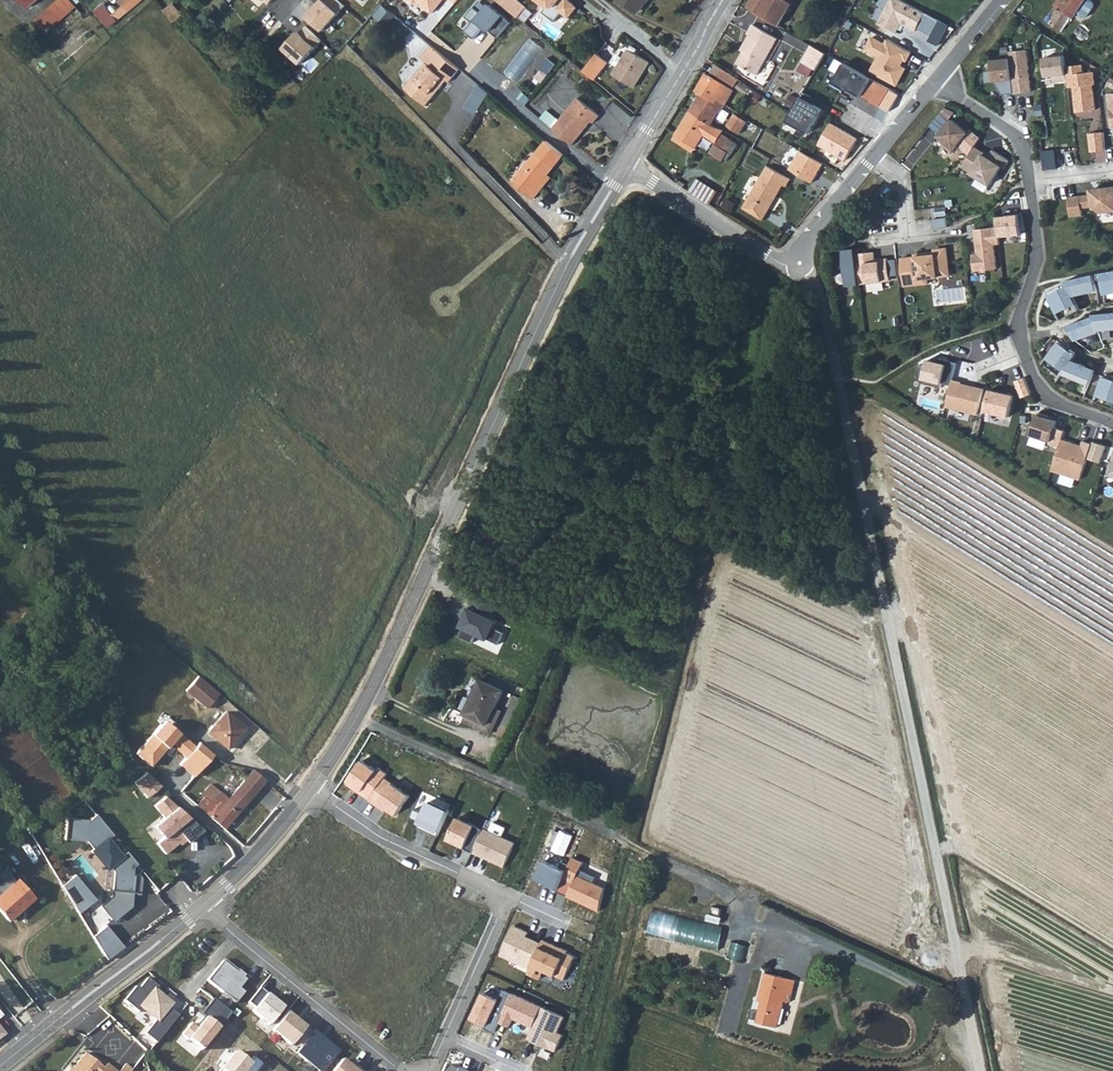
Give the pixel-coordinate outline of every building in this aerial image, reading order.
[(29,9),(39,0),(21,0),(29,9)] [(66,0),(60,0),(39,17),(48,28),(73,7),(66,0)] [(132,0),(121,0),(129,9),(135,4),(132,0)] [(324,29),(345,5),(340,0),(321,0),(308,15),(324,29)] [(520,16),(529,5),(524,0),(501,0),(520,16)] [(548,7),(544,12),(556,22),(563,13),(570,18),(579,8),(570,0),(540,0),(548,7)] [(638,13),(645,5),(646,6),(651,0),(620,0),(638,13)] [(748,10),(786,31),(794,19),(786,14),(794,0),(754,0),(748,10)] [(904,0),(893,0),(880,23),(898,33),(904,24),(918,32),(927,14),(904,0)] [(1056,4),(1061,8),(1051,23),(1062,31),(1072,15),(1076,18),(1088,0),(1058,0),(1056,4)] [(1091,17),(1098,5),(1091,0),(1090,0),(1083,12),(1091,17)] [(171,2),(164,9),(176,23),(184,17),(171,2)] [(473,8),(467,16),(474,21),(466,30),(475,38),(485,26),(499,37),(510,24),(489,6),(482,15),(473,8)] [(284,46),(302,62),(322,39),(306,24),(301,31),(299,29),(284,46)] [(738,65),(758,76),(778,40),(754,25),(748,36),(754,39),(738,65)] [(887,45),(874,38),(867,50),(880,58),(872,72),(898,87),(907,70),(898,65),(902,58),(909,62),(913,53),(889,41),(887,45)] [(817,72),(827,54),(812,46),(802,64),(817,72)] [(521,82),(539,58),(526,48),(507,72),(521,82)] [(1028,51),(1010,53),(1016,95),(1033,93),(1028,51)] [(652,64),(633,52),(617,77),(636,89),(652,64)] [(461,70),(441,53),(430,66),(427,63),(406,89),(427,106),(444,86),(442,85),(447,79),(451,82),(461,70)] [(598,53),(584,70),(594,78),(608,62),(598,53)] [(1013,81),(1011,59),(992,62),(995,83),(1013,81)] [(830,78),(836,81),(844,66),(838,63),(830,78)] [(893,92),(845,64),(835,84),(848,91),(850,89),(883,109),(893,92)] [(1083,65),(1066,67),(1069,88),(1074,87),(1077,113),(1097,111),(1093,85),(1096,85),(1095,73),(1084,74),(1083,65)] [(697,90),(702,92),(701,94),(714,101),(717,98),(727,103),(735,91),(733,89),(735,85),(739,88),(743,82),(716,66),(709,77),(706,75),(697,90)] [(739,88),(752,96),(756,91),(743,82),(739,88)] [(721,113),(726,106),(727,103),(717,98),(714,101),(701,94),(690,112),(711,124),(718,112),(721,113)] [(813,98),(805,94),(789,123),(810,135),(822,114),(808,106),(813,98)] [(601,116),(579,98),(554,129),(573,145),(593,121),(595,123),(601,116)] [(951,120),(958,111),(948,107),(943,113),(951,120)] [(718,129),(711,124),(690,112),(676,135),(695,147),(702,136),(711,141),(718,129)] [(740,117),(742,114),(738,112),(729,125),(736,129),(739,124),(745,127),(747,124),(743,121),(744,119),(740,117)] [(932,126),(942,135),(953,121),(951,120),(943,113),(932,126)] [(971,132),(956,119),(942,135),(942,136),(949,142),(947,145),(955,152),(971,132)] [(859,141),(832,125),(819,148),(846,163),(859,141)] [(723,135),(726,130),(718,129),(711,141),(716,145),(710,154),(724,162),(729,153),(726,152),(733,141),(723,135)] [(1105,133),(1091,135),(1093,152),(1107,150),(1105,133)] [(542,193),(539,191),(551,176),(567,157),(549,142),(515,183),(536,200),(542,193)] [(995,149),(992,154),(978,145),(964,170),(995,187),(1011,158),(995,149)] [(1047,169),(1060,168),(1058,150),(1046,150),(1047,169)] [(791,180),(769,166),(743,208),(761,220),(782,187),(787,188),(791,180)] [(539,191),(542,193),(554,179),(551,176),(539,191)] [(698,177),(689,189),(709,203),(718,190),(698,177)] [(1093,191),(1093,197),(1070,199),(1072,218),(1084,216),(1083,208),(1095,207),(1102,213),(1112,212),(1112,188),(1093,191)] [(737,204),(727,197),(721,206),(732,213),(737,204)] [(979,255),(974,255),(976,273),(999,270),(996,246),(1001,245),(1000,238),(1022,236),(1020,216),(998,219),(999,228),(975,231),(979,255)] [(948,219),(933,221),(934,230),(949,228),(948,219)] [(951,272),(948,248),(936,249),(936,254),(929,255),(929,253),(916,254),(917,257),(903,258),(906,286),(929,284),(929,278),(939,277),(939,273),(951,272)] [(858,256),(857,250),(845,251),(844,267),(849,287),(861,285),(858,256)] [(876,254),(858,256),(861,285),(892,282),(889,260),(877,262),(876,254)] [(1102,274),(1105,295),(1112,294),(1112,272),(1102,274)] [(1062,320),(1081,311),(1074,297),(1098,292),(1094,276),(1066,282),(1067,284),(1069,287),(1050,297),(1062,320)] [(1069,287),(1067,284),(1048,294),(1050,297),(1069,287)] [(940,288),(940,301),(966,301),(966,289),(940,288)] [(1066,327),(1076,341),(1100,332),(1099,331),(1112,329),(1112,313),(1094,315),(1094,317),(1066,327)] [(1061,343),(1045,364),(1062,377),(1063,375),(1090,386),(1097,371),(1074,361),(1078,356),(1061,343)] [(953,387),(948,408),(979,416),(985,390),(976,388),(976,389),(963,386),(963,383),(955,381),(958,364),(940,360),(939,364),(929,362),(928,368),(921,366),(918,379),(925,380),(924,385),(943,389),(944,385),(953,387)] [(1026,377),(1016,381),(1023,399),(1033,395),(1026,377)] [(1105,377),(1096,402),(1112,408),(1112,380),(1105,377)] [(1015,397),(992,391),(986,412),(1010,418),(1015,397)] [(1050,417),(1039,414),(1032,436),(1051,442),(1052,440),(1063,443),(1064,440),(1066,431),(1057,428),(1059,422),(1049,419),(1050,417)] [(1079,448),(1080,445),(1064,440),(1063,443),(1055,466),(1084,475),(1094,444),(1085,441),(1083,449),(1079,448)] [(1091,458),(1098,461),(1101,452),(1093,450),(1091,458)] [(498,604),(477,594),(468,614),(471,615),(461,637),(475,643),(479,634),(501,644),(506,632),(495,627),(499,621),(491,617),(498,604)] [(206,709),(219,694),(199,676),(186,691),(206,709)] [(474,695),(477,697),(466,718),(487,729),(495,713),(504,696),(480,684),(474,695)] [(169,708),(156,725),(180,745),(193,728),(169,708)] [(245,727),(227,711),(210,731),(230,746),(245,727)] [(500,716),(495,713),(487,729),(466,718),(463,725),(489,738),(500,716)] [(362,793),(371,800),(386,778),(389,774),(380,767),(378,770),(365,760),(348,783),(357,790),(359,787),(364,790),(362,793)] [(174,773),(170,776),(168,777),(178,788),(185,781),(181,775),(186,770),(182,765),(180,768),(178,766),(174,773)] [(203,796),(196,804),(223,828),(266,777),(256,767),(229,798),(219,790),(209,801),(203,796)] [(151,770),(136,782),(149,798),(164,786),(151,770)] [(389,808),(399,815),(412,796),(386,778),(371,800),(380,805),(382,803),(389,808)] [(159,843),(169,856),(201,829),(171,793),(156,805),(165,816),(155,824),(166,837),(159,843)] [(416,809),(412,818),(422,823),(420,828),(425,830),(425,828),(429,830),(428,831),(439,837),(452,811),(432,802),(426,814),(416,809)] [(382,803),(380,805),(387,811),(389,808),(382,803)] [(68,817),(64,837),(87,840),(94,849),(92,851),(106,871),(108,869),(112,874),(104,892),(128,902),(137,879),(135,878),(134,868),(138,864),(128,852),(122,856),(109,839),(114,835),(98,815),(90,821),(68,817)] [(466,849),(475,853),(485,830),(460,818),(450,839),(467,847),(466,849)] [(148,828),(158,842),(164,838),(154,824),(148,828)] [(494,859),(493,861),(506,867),(517,843),(486,829),(485,830),(475,853),(485,857),(486,855),(494,859)] [(576,883),(569,897),(601,912),(607,889),(595,883),(598,878),(583,871),(587,863),(575,858),(572,866),(566,879),(576,883)] [(547,861),(539,879),(552,885),(551,888),(560,892),(566,879),(572,866),(566,863),(563,868),(547,861)] [(559,892),(569,897),(576,883),(566,879),(560,892),(559,892)] [(9,923),(36,902),(19,881),(0,896),(0,912),(9,923)] [(86,891),(73,902),(79,911),(93,899),(86,891)] [(656,909),(650,934),(721,950),(728,918),(712,914),(710,921),(656,909)] [(123,945),(106,923),(92,933),(106,958),(123,945)] [(515,927),(502,956),(532,969),(543,944),(535,940),(534,942),(528,939),(530,933),(515,927)] [(529,975),(542,980),(546,971),(566,980),(577,957),(569,954),(570,952),(562,948),(561,950),(555,947),(556,945),(545,940),(543,944),(532,969),(529,975)] [(746,961),(751,947),(735,941),(730,956),(746,961)] [(223,962),(207,981),(235,1004),(244,993),(239,989),(246,980),(243,978),(245,976),(238,970),(236,972),(223,962)] [(795,1004),(802,982),(770,973),(762,1002),(766,1003),(761,1022),(781,1027),(789,1002),(795,1004)] [(135,987),(123,1001),(138,1012),(141,1009),(155,1020),(144,1034),(156,1043),(178,1016),(168,1008),(171,1004),(155,991),(158,987),(147,978),(138,989),(135,987)] [(260,988),(248,1003),(255,1009),(252,1012),(269,1026),(283,1009),(274,1001),(275,1000),(260,988)] [(501,1023),(514,995),(504,991),(500,1000),(485,993),(474,1019),(489,1026),(487,1029),(496,1034),(501,1023)] [(501,1023),(509,1027),(513,1018),(534,1028),(536,1024),(544,1008),(514,994),(514,995),(501,1023)] [(202,1051),(231,1014),(213,999),(201,1015),(206,1018),(198,1028),(191,1024),(182,1035),(202,1051)] [(537,1043),(558,1052),(565,1036),(559,1033),(566,1018),(544,1008),(536,1024),(544,1027),(537,1043)] [(307,1026),(288,1011),(273,1030),(292,1045),(295,1041),(302,1047),(313,1033),(305,1028),(307,1026)] [(529,1040),(537,1043),(544,1027),(536,1024),(534,1028),(529,1040)] [(296,1054),(317,1070),(325,1070),(339,1053),(314,1032),(313,1033),(302,1047),(296,1054)] [(108,1067),(105,1070),(87,1056),(74,1070),(114,1070),(108,1067)] [(333,1070),(362,1070),(352,1063),(349,1067),(342,1061),(333,1070)]
